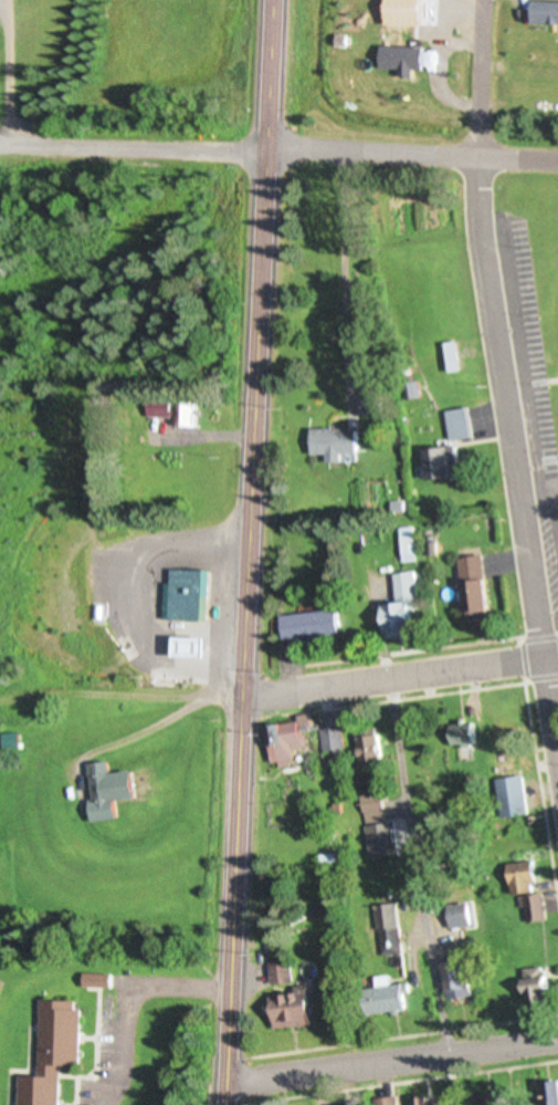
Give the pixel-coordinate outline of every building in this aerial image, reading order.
[(537,22),(539,0),(557,2),(557,24),(537,22)] [(385,46),(427,48),(427,71),(383,69),(385,46)] [(462,369),(451,372),(446,343),(457,342),(462,369)] [(408,399),(404,385),(420,382),(423,396),(408,399)] [(177,426),(178,417),(150,416),(150,405),(198,406),(198,427),(177,426)] [(471,408),(474,437),(456,438),(461,476),(430,479),(427,449),(454,446),(451,410),(471,408)] [(329,460),(329,455),(316,456),(314,431),(359,426),(362,457),(329,460)] [(492,613),(468,616),(462,559),(485,556),(492,613)] [(171,569),(212,574),(207,621),(166,615),(171,569)] [(394,574),(414,571),(423,634),(396,637),(390,606),(399,605),(394,574)] [(287,642),(285,616),(341,609),(345,635),(287,642)] [(177,657),(177,637),(209,637),(209,657),(177,657)] [(295,750),(299,763),(282,769),(270,730),(316,716),(320,729),(309,732),(313,744),(295,750)] [(476,726),(477,742),(455,743),(455,727),(476,726)] [(325,730),(344,727),(348,747),(328,750),(325,730)] [(6,732),(22,732),(22,749),(6,749),(6,732)] [(367,764),(361,737),(381,733),(387,761),(367,764)] [(135,769),(138,799),(120,801),(123,817),(97,821),(91,764),(113,762),(114,771),(135,769)] [(505,817),(498,780),(524,776),(530,813),(505,817)] [(381,786),(389,817),(370,823),(361,792),(381,786)] [(374,847),(395,846),(395,838),(374,838),(374,847)] [(533,922),(525,890),(516,893),(509,866),(531,859),(547,918),(533,922)] [(454,928),(452,906),(472,903),(474,926),(454,928)] [(386,955),(379,906),(399,904),(406,951),(386,955)] [(278,984),(274,962),(294,959),(298,981),(278,984)] [(464,959),(474,993),(455,999),(445,965),(464,959)] [(525,970),(545,967),(549,991),(529,994),(525,970)] [(115,988),(88,988),(88,973),(115,974),(115,988)] [(391,976),(392,984),(409,983),(412,1010),(369,1014),(367,989),(378,988),(377,978),(391,976)] [(274,994),(310,989),(316,1023),(280,1029),(274,994)] [(63,1065),(60,1104),(21,1104),(23,1077),(38,1078),(43,1003),(85,1007),(81,1067),(63,1065)] [(549,1084),(557,1082),(557,1104),(554,1104),(549,1084)] [(512,1090),(513,1104),(472,1104),(471,1094),(512,1090)] [(399,1096),(400,1104),(380,1104),(379,1098),(399,1096)]
